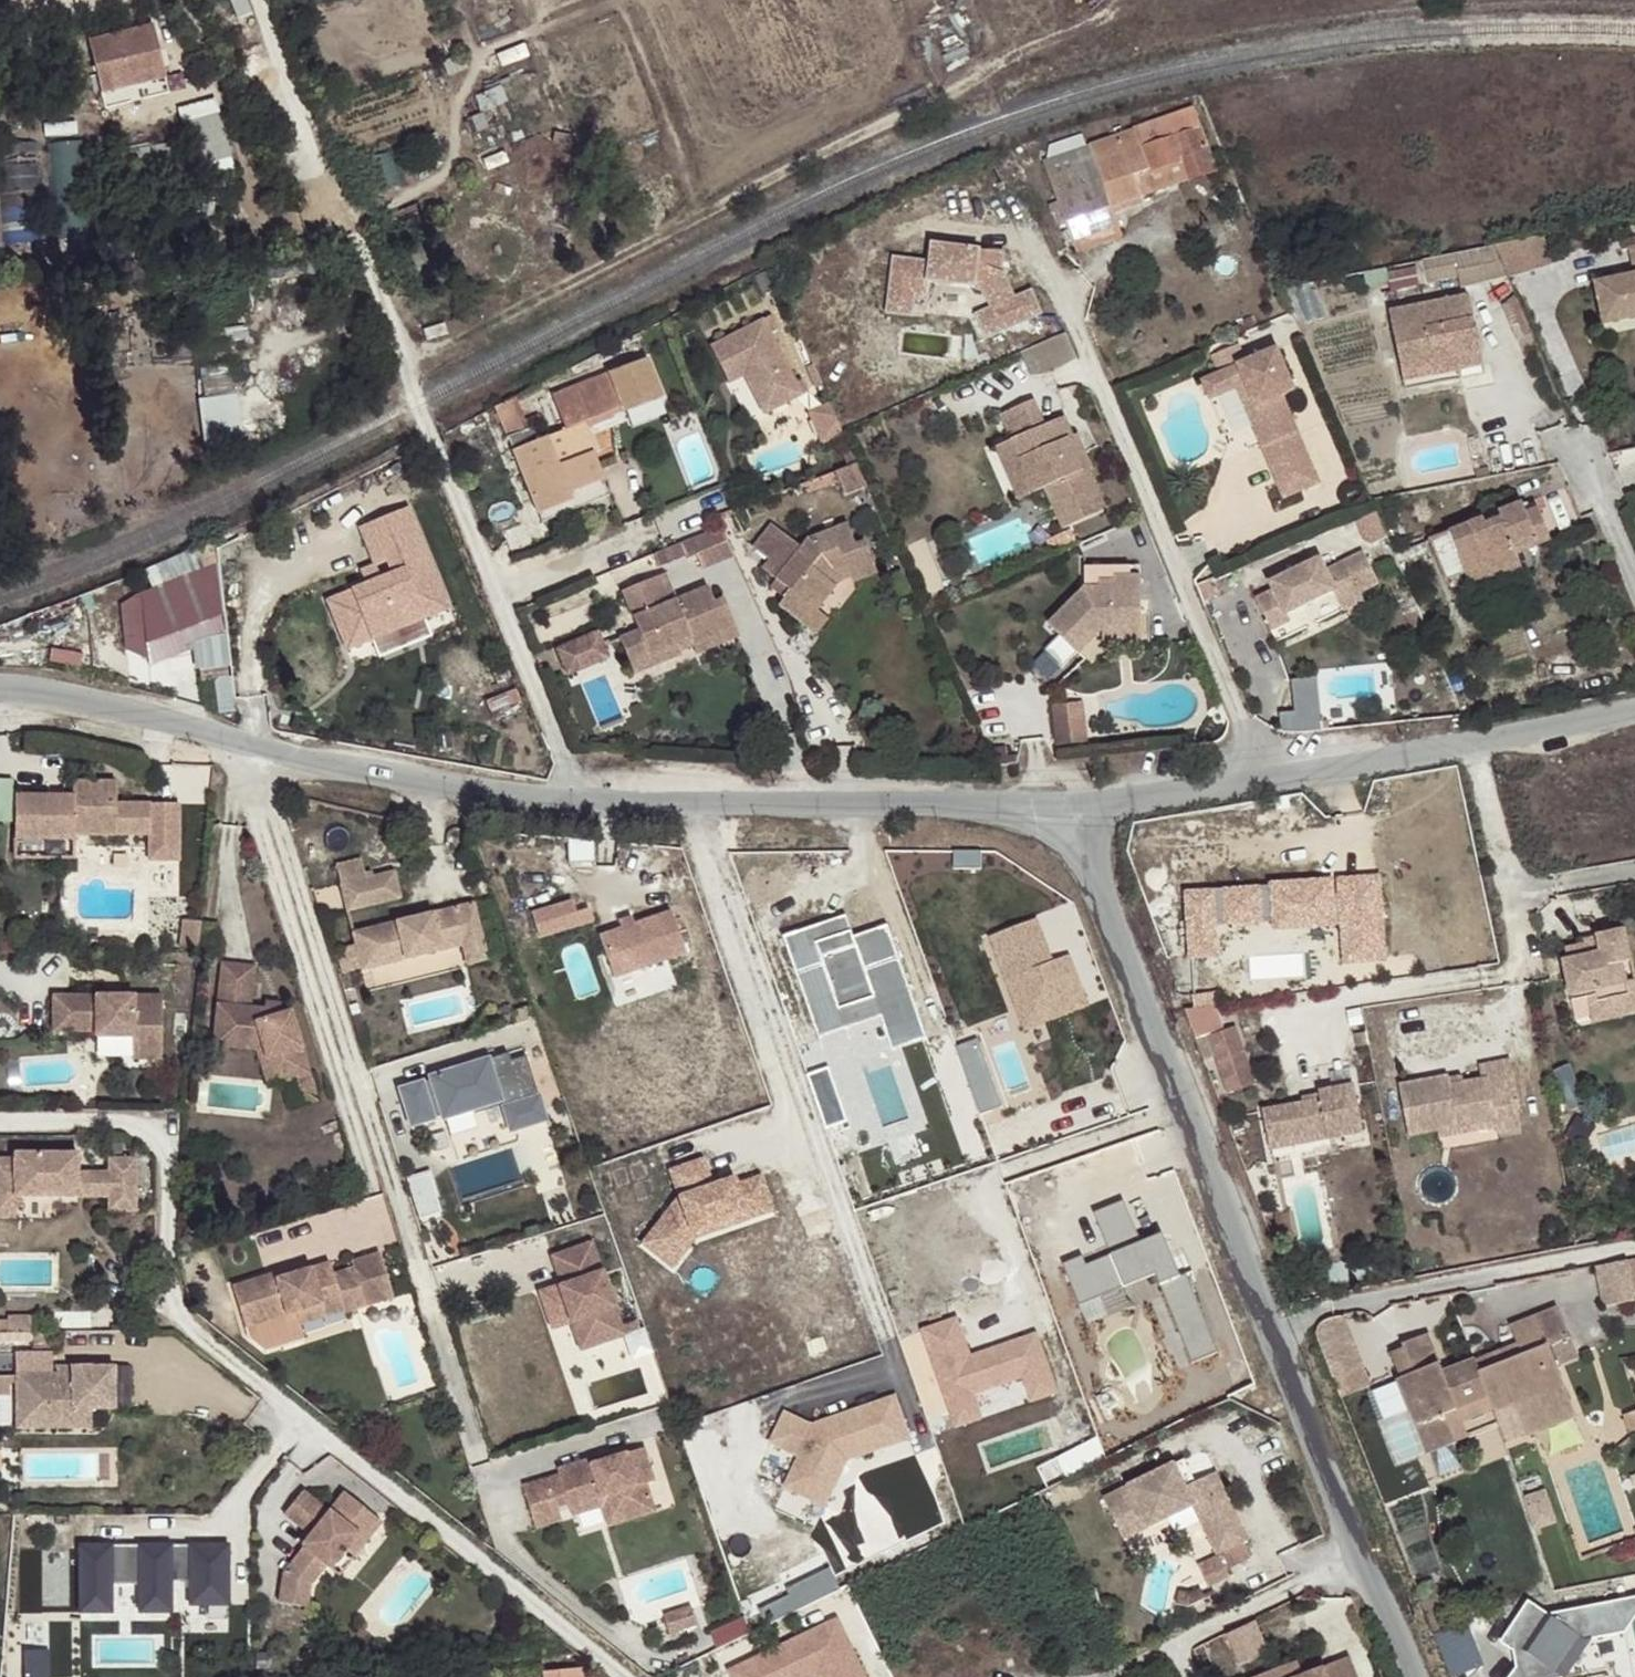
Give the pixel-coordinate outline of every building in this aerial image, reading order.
[(152,25),(87,43),(106,111),(171,93),(152,25)] [(222,97),(185,104),(197,171),(234,165),(222,97)] [(1043,162),(1058,204),(1066,223),(1075,247),(1129,220),(1124,205),(1142,199),(1141,196),(1134,177),(1184,161),(1190,178),(1215,170),(1193,111),(1043,162)] [(33,158),(8,160),(10,193),(35,191),(33,158)] [(1141,196),(1190,178),(1184,161),(1134,177),(1141,196)] [(1058,204),(1047,207),(1056,227),(1066,223),(1058,204)] [(1542,238),(1494,247),(1507,278),(1548,270),(1542,238)] [(983,342),(1043,316),(1031,289),(1010,298),(999,272),(1001,254),(928,246),(926,260),(892,257),(886,313),(916,316),(919,283),(980,289),(988,307),(971,314),(983,342)] [(1507,278),(1494,247),(1422,261),(1427,284),(1457,277),(1460,287),(1507,278)] [(1626,250),(1632,276),(1595,285),(1605,328),(1634,320),(1634,248),(1626,250)] [(1403,370),(1482,355),(1470,296),(1392,312),(1403,370)] [(774,331),(782,327),(776,314),(714,341),(727,370),(742,364),(745,372),(763,412),(802,395),(774,331)] [(1034,375),(1081,357),(1071,331),(1024,349),(1034,375)] [(1276,345),(1263,351),(1270,369),(1284,364),(1276,345)] [(1263,351),(1238,361),(1246,379),(1262,417),(1251,422),(1261,447),(1296,433),(1281,395),(1287,391),(1282,382),(1290,378),(1284,364),(1270,369),(1263,351)] [(1483,366),(1482,355),(1403,370),(1405,381),(1483,366)] [(1246,379),(1238,361),(1203,376),(1211,394),(1235,384),(1246,379)] [(566,428),(563,429),(591,482),(602,477),(593,453),(600,451),(589,420),(623,408),(625,414),(664,400),(650,362),(554,396),(566,428)] [(742,364),(727,370),(730,378),(745,372),(742,364)] [(1290,378),(1282,382),(1287,391),(1294,388),(1290,378)] [(1246,379),(1235,384),(1251,422),(1262,417),(1246,379)] [(243,430),(241,393),(205,395),(207,432),(243,430)] [(833,399),(811,409),(826,441),(847,432),(833,399)] [(1042,428),(1032,402),(1001,415),(1010,439),(1032,493),(1044,488),(1061,530),(1104,512),(1088,471),(1082,474),(1067,439),(1073,436),(1065,419),(1042,428)] [(591,482),(563,429),(514,447),(537,513),(574,499),(571,491),(591,482)] [(1268,463),(1303,448),(1296,433),(1261,447),(1268,463)] [(1088,471),(1092,469),(1077,435),(1073,436),(1067,439),(1082,474),(1088,471)] [(994,446),(1015,499),(1032,493),(1010,439),(994,446)] [(1303,448),(1268,463),(1281,495),(1316,480),(1303,448)] [(843,472),(852,490),(869,482),(860,463),(843,472)] [(602,477),(591,482),(596,492),(606,488),(602,477)] [(571,491),(574,499),(596,492),(591,482),(571,491)] [(1484,521),(1434,542),(1451,584),(1488,568),(1492,576),(1523,563),(1520,556),(1517,550),(1535,542),(1538,548),(1553,541),(1541,511),(1528,516),(1524,505),(1500,515),(1504,524),(1488,531),(1484,521)] [(347,649),(447,606),(407,509),(359,525),(379,580),(330,599),(347,649)] [(1504,524),(1500,515),(1484,521),(1488,531),(1504,524)] [(758,565),(770,577),(785,589),(779,597),(772,604),(792,622),(805,607),(810,611),(812,608),(831,586),(823,581),(830,572),(842,567),(848,583),(873,574),(862,542),(854,545),(846,524),(804,537),(797,545),(768,521),(749,542),(764,556),(758,565)] [(666,565),(700,551),(706,566),(737,554),(725,525),(660,550),(666,565)] [(1535,542),(1517,550),(1520,556),(1538,548),(1535,542)] [(1321,565),(1269,588),(1273,596),(1253,605),(1270,640),(1291,630),(1287,621),(1352,591),(1357,600),(1379,589),(1364,558),(1327,577),(1321,565)] [(219,563),(118,607),(122,648),(148,667),(231,639),(219,563)] [(1488,568),(1451,584),(1457,599),(1525,570),(1523,563),(1492,576),(1488,568)] [(1141,630),(1140,569),(1084,569),(1084,591),(1049,626),(1077,656),(1102,631),(1103,630),(1141,630)] [(785,589),(770,577),(764,585),(779,597),(785,589)] [(632,637),(613,645),(623,670),(642,662),(647,674),(675,662),(673,659),(670,651),(683,646),(687,654),(731,636),(718,604),(707,609),(701,594),(672,605),(661,579),(616,597),(632,637)] [(821,619),(812,608),(810,611),(805,607),(792,622),(807,635),(821,619)] [(1141,647),(1141,630),(1103,630),(1102,631),(1102,646),(1141,647)] [(731,636),(687,654),(690,663),(734,646),(731,636)] [(559,680),(600,663),(590,638),(549,654),(559,680)] [(670,651),(673,659),(687,654),(683,646),(670,651)] [(647,674),(642,662),(623,670),(627,682),(647,674)] [(1296,677),(1299,709),(1285,711),(1287,732),(1328,727),(1323,674),(1296,677)] [(1084,704),(1052,707),(1056,747),(1088,743),(1084,704)] [(75,797),(19,795),(17,839),(76,841),(76,836),(151,839),(150,865),(180,865),(182,808),(118,806),(118,783),(76,782),(75,797)] [(1424,930),(1408,848),(1205,887),(1219,956),(1255,949),(1249,918),(1305,907),(1307,919),(1380,905),(1386,937),(1424,930)] [(400,893),(393,866),(366,873),(361,854),(334,861),(346,907),(400,893)] [(594,921),(585,894),(537,910),(545,937),(594,921)] [(473,897),(454,902),(463,941),(461,941),(466,960),(487,955),(473,897)] [(463,941),(454,902),(394,917),(396,927),(378,931),(376,922),(351,928),(355,941),(336,946),(342,968),(360,963),(361,966),(461,941),(463,941)] [(673,914),(592,943),(607,985),(688,957),(673,914)] [(396,927),(394,917),(376,922),(378,931),(396,927)] [(203,951),(207,924),(187,921),(184,949),(203,951)] [(1035,923),(988,941),(1023,1032),(1090,1006),(1071,957),(1051,964),(1035,923)] [(813,924),(780,935),(809,1016),(876,993),(887,1023),(917,1012),(886,925),(855,936),(848,927),(818,938),(813,924)] [(1634,1006),(1634,977),(1621,981),(1615,960),(1630,957),(1623,927),(1593,934),(1595,942),(1564,949),(1567,960),(1560,962),(1568,1003),(1584,999),(1595,997),(1599,1015),(1634,1006)] [(254,1006),(259,965),(226,961),(217,1037),(249,1041),(251,1030),(262,1032),(274,1069),(279,1068),(283,1082),(286,1082),(300,1078),(309,1104),(322,1100),(294,1010),(254,1006)] [(162,1061),(162,998),(118,997),(118,1005),(109,1004),(109,998),(53,997),(52,1033),(95,1033),(95,1038),(133,1039),(133,1061),(162,1061)] [(1589,1022),(1634,1012),(1634,1006),(1599,1015),(1595,997),(1584,999),(1589,1022)] [(1224,1032),(1221,1007),(1190,1011),(1195,1036),(1204,1056),(1214,1056),(1228,1094),(1257,1085),(1238,1028),(1224,1032)] [(249,1041),(217,1037),(216,1044),(260,1049),(271,1086),(283,1082),(279,1068),(274,1069),(262,1032),(251,1030),(249,1041)] [(984,1037),(962,1045),(985,1110),(1007,1102),(984,1037)] [(857,1053),(880,1126),(911,1116),(888,1044),(857,1053)] [(529,1053),(399,1095),(412,1138),(499,1110),(509,1141),(553,1127),(529,1053)] [(1449,1080),(1399,1086),(1406,1137),(1434,1133),(1491,1126),(1493,1132),(1494,1144),(1519,1140),(1515,1113),(1518,1113),(1511,1063),(1480,1067),(1483,1086),(1464,1089),(1451,1091),(1450,1085),(1449,1080)] [(1310,1142),(1363,1135),(1356,1087),(1320,1092),(1321,1099),(1263,1107),(1267,1140),(1308,1134),(1310,1142)] [(1491,1126),(1434,1133),(1435,1140),(1493,1132),(1491,1126)] [(1308,1134),(1267,1140),(1269,1147),(1310,1142),(1308,1134)] [(16,1197),(79,1198),(79,1173),(79,1155),(16,1153),(16,1159),(0,1159),(0,1197),(16,1197)] [(680,1193),(651,1243),(676,1258),(693,1229),(768,1206),(760,1181),(715,1195),(704,1159),(673,1169),(680,1193)] [(137,1160),(110,1160),(110,1173),(110,1198),(110,1202),(137,1202),(137,1160)] [(110,1173),(79,1173),(79,1198),(110,1198),(110,1173)] [(446,1207),(440,1187),(418,1194),(424,1214),(446,1207)] [(0,1197),(0,1218),(16,1218),(16,1197),(0,1197)] [(1124,1205),(1097,1216),(1113,1255),(1094,1262),(1091,1255),(1064,1266),(1080,1305),(1153,1275),(1191,1367),(1221,1355),(1187,1274),(1181,1277),(1164,1235),(1140,1245),(1124,1205)] [(581,1350),(624,1335),(592,1243),(552,1257),(562,1285),(559,1287),(581,1350)] [(395,1298),(382,1254),(353,1262),(355,1269),(335,1275),(331,1264),(288,1277),(290,1283),(280,1286),(278,1280),(276,1274),(234,1287),(246,1328),(297,1312),(341,1298),(346,1312),(346,1313),(395,1298)] [(1620,1266),(1626,1299),(1634,1297),(1634,1263),(1620,1266)] [(1620,1266),(1588,1272),(1596,1312),(1628,1306),(1626,1299),(1620,1266)] [(288,1277),(278,1280),(280,1286),(290,1283),(288,1277)] [(341,1298),(297,1312),(301,1325),(346,1312),(341,1298)] [(1509,1405),(1554,1388),(1539,1347),(1557,1340),(1546,1308),(1526,1315),(1532,1329),(1508,1338),(1514,1352),(1475,1366),(1469,1353),(1448,1362),(1435,1366),(1437,1372),(1429,1375),(1423,1360),(1431,1356),(1421,1327),(1397,1335),(1402,1347),(1409,1365),(1392,1370),(1402,1400),(1418,1445),(1446,1435),(1435,1407),(1481,1388),(1485,1401),(1487,1405),(1506,1398),(1509,1405)] [(5,1320),(5,1331),(30,1331),(30,1315),(5,1315),(5,1320)] [(1532,1329),(1526,1315),(1503,1324),(1508,1338),(1532,1329)] [(954,1320),(923,1330),(954,1427),(982,1418),(972,1387),(1021,1371),(1029,1398),(1053,1390),(1036,1336),(967,1358),(954,1320)] [(1345,1321),(1318,1333),(1343,1395),(1371,1384),(1345,1321)] [(1514,1352),(1508,1338),(1469,1353),(1475,1366),(1514,1352)] [(1396,1401),(1402,1400),(1392,1370),(1409,1365),(1402,1347),(1379,1356),(1396,1401)] [(1435,1366),(1448,1362),(1444,1352),(1431,1356),(1423,1360),(1429,1375),(1437,1372),(1435,1366)] [(55,1374),(15,1375),(15,1420),(71,1419),(71,1409),(90,1408),(114,1408),(112,1366),(71,1366),(71,1374),(55,1374)] [(985,1392),(990,1412),(1018,1405),(1013,1385),(985,1392)] [(1452,1414),(1485,1401),(1481,1388),(1435,1407),(1446,1435),(1458,1430),(1452,1414)] [(1557,1396),(1554,1388),(1509,1405),(1512,1412),(1557,1396)] [(801,1459),(787,1488),(825,1507),(848,1461),(910,1441),(895,1396),(813,1423),(786,1416),(771,1445),(801,1459)] [(1489,1413),(1509,1405),(1506,1398),(1487,1405),(1489,1413)] [(90,1427),(90,1408),(71,1409),(71,1419),(15,1420),(16,1428),(90,1427)] [(646,1447),(630,1453),(641,1484),(649,1482),(649,1483),(657,1480),(646,1447)] [(560,1471),(573,1508),(611,1496),(619,1518),(636,1512),(637,1518),(658,1510),(649,1483),(649,1482),(641,1484),(630,1453),(610,1460),(595,1465),(593,1460),(560,1471)] [(608,1454),(593,1460),(595,1465),(610,1460),(608,1454)] [(1186,1462),(1176,1467),(1187,1490),(1197,1486),(1186,1462)] [(1176,1467),(1105,1501),(1125,1542),(1195,1509),(1218,1558),(1249,1543),(1217,1477),(1197,1486),(1187,1490),(1176,1467)] [(540,1529),(565,1520),(552,1479),(526,1488),(540,1529)] [(302,1550),(282,1576),(281,1606),(309,1607),(311,1584),(327,1565),(331,1568),(373,1515),(345,1492),(330,1511),(303,1490),(282,1517),(308,1537),(308,1538),(314,1544),(307,1552),(303,1549),(302,1550)] [(613,1526),(637,1518),(636,1512),(619,1518),(611,1496),(573,1508),(576,1516),(606,1506),(613,1526)] [(331,1568),(340,1574),(382,1522),(373,1515),(331,1568)] [(314,1544),(308,1538),(300,1548),(302,1550),(303,1549),(307,1552),(314,1544)] [(172,1543),(82,1544),(83,1613),(111,1612),(111,1581),(141,1580),(142,1612),(173,1611),(172,1543)] [(228,1543),(191,1543),(192,1602),(229,1601),(228,1543)] [(793,1586),(803,1607),(846,1588),(836,1567),(793,1586)] [(1533,1606),(1510,1638),(1528,1651),(1531,1676),(1563,1676),(1561,1663),(1577,1642),(1623,1633),(1618,1604),(1548,1617),(1533,1606)] [(677,1631),(701,1624),(698,1612),(674,1619),(677,1631)] [(727,1668),(732,1676),(808,1676),(821,1671),(824,1676),(868,1676),(838,1615),(727,1668)] [(714,1633),(721,1646),(754,1629),(747,1616),(714,1633)] [(1233,1632),(1245,1664),(1275,1653),(1263,1621),(1233,1632)] [(1476,1627),(1443,1636),(1454,1676),(1487,1667),(1476,1627)] [(30,1648),(32,1676),(54,1676),(52,1647),(30,1648)] [(1353,1660),(1307,1676),(1360,1676),(1353,1660)] [(1287,1667),(1291,1676),(1304,1676),(1298,1663),(1287,1667)] [(1287,1667),(1262,1676),(1291,1676),(1287,1667)]
